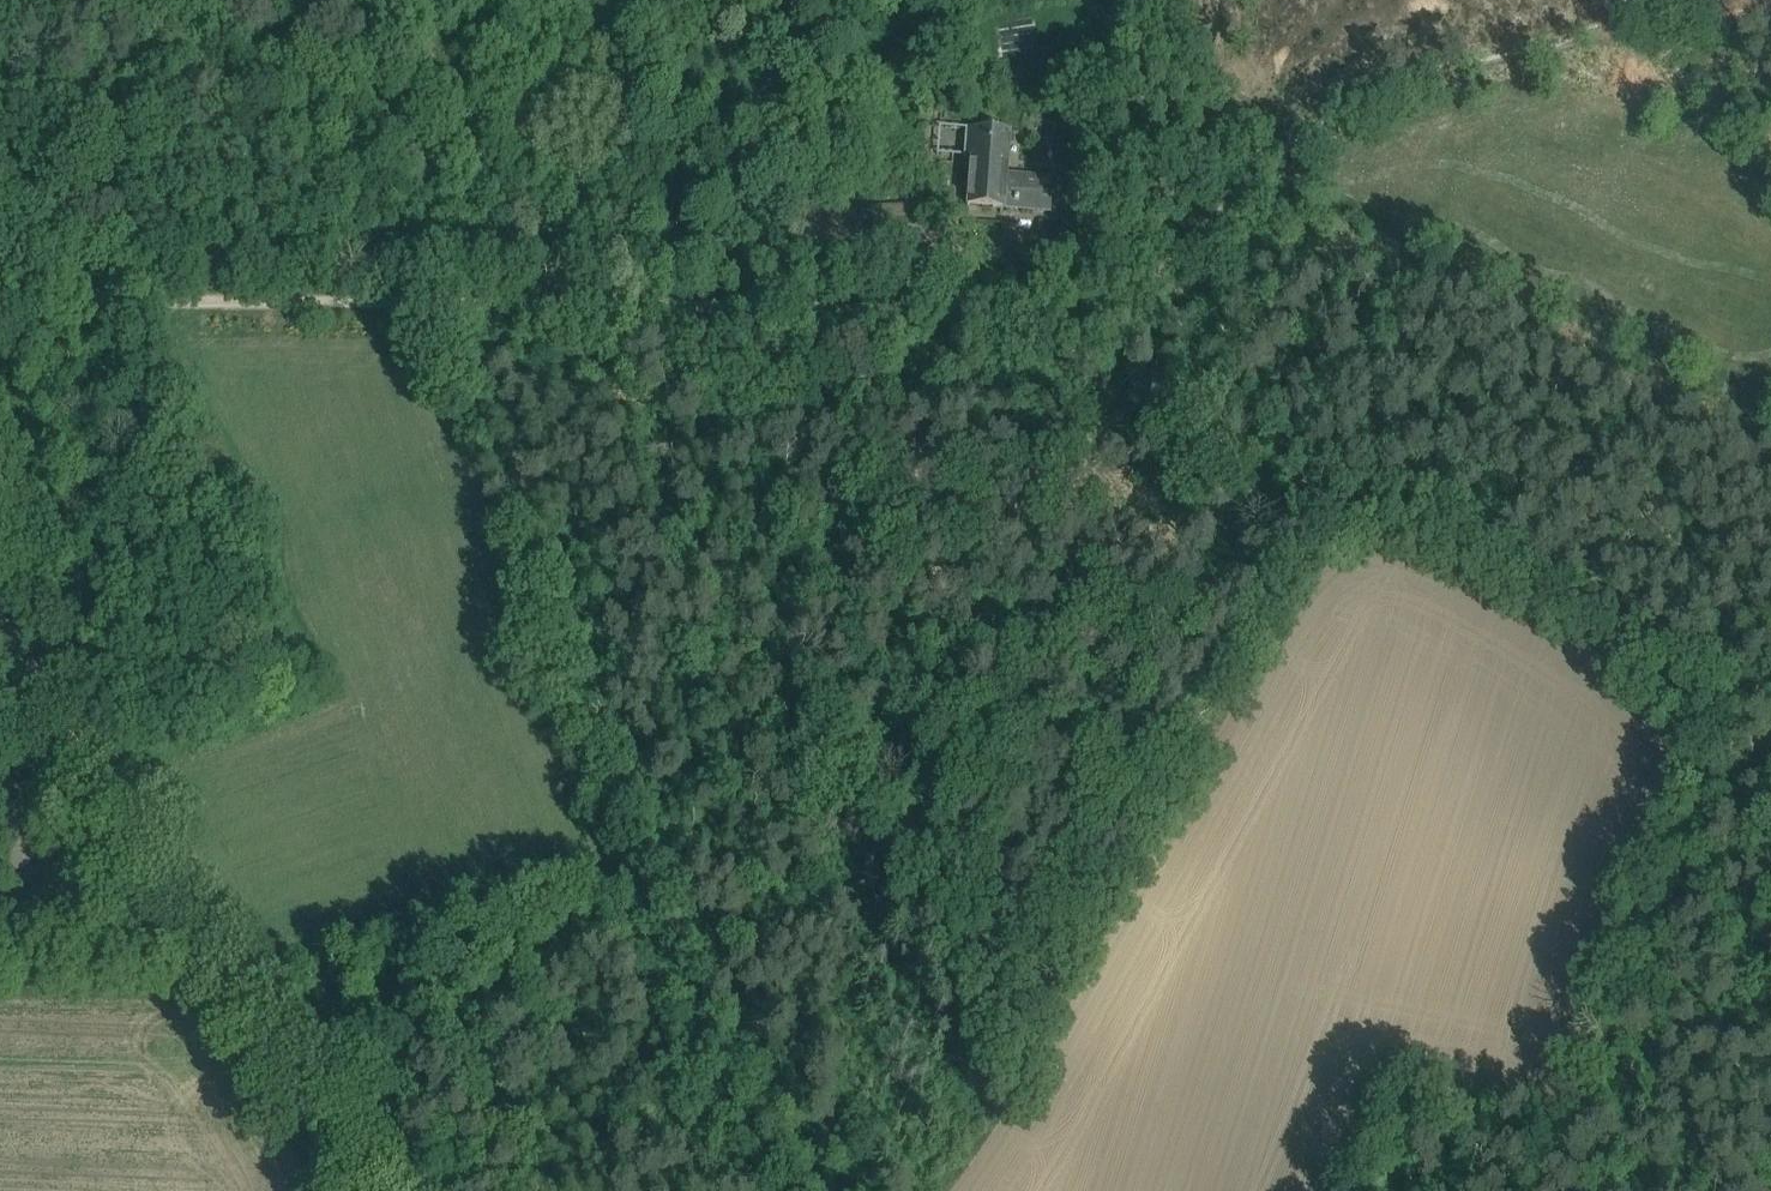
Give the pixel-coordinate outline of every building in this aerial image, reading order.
[(941,123),(937,151),(963,155),(967,127),(941,123)] [(1011,131),(967,127),(965,156),(971,157),(968,205),(1004,208),(1005,207),(1051,211),(1054,175),(1007,171),(1011,131)] [(876,209),(880,241),(913,238),(909,205),(876,209)]
